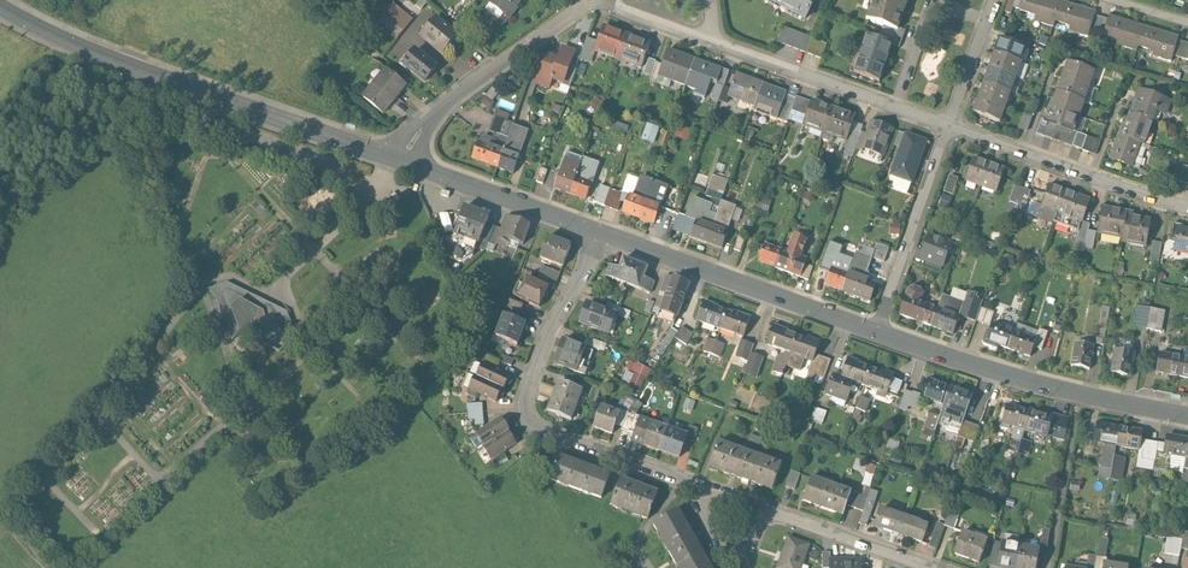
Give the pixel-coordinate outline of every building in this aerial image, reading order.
[(487,7),(508,24),(528,0),(492,0),(487,7)] [(760,2),(802,23),(814,0),(761,0),(760,2)] [(865,20),(884,27),(881,33),(902,40),(905,31),(898,29),(908,0),(873,0),(865,20)] [(1061,25),(1068,3),(1057,0),(1008,0),(1004,13),(1011,15),(1013,8),(1020,10),(1019,12),(1028,15),(1027,20),(1053,28),(1054,23),(1061,25)] [(413,21),(391,2),(376,21),(398,39),(413,21)] [(1096,12),(1068,3),(1061,25),(1069,27),(1067,32),(1088,38),(1090,32),(1095,34),(1101,17),(1095,16),(1096,12)] [(1136,52),(1137,47),(1144,26),(1109,16),(1108,19),(1101,17),(1095,34),(1119,41),(1117,46),(1136,52)] [(460,36),(437,18),(419,41),(442,59),(460,36)] [(593,54),(619,63),(629,34),(604,25),(593,54)] [(1179,37),(1144,26),(1137,47),(1154,52),(1152,57),(1171,62),(1173,56),(1180,58),(1184,43),(1178,41),(1179,37)] [(812,39),(783,28),(777,43),(806,54),(812,39)] [(860,54),(886,63),(892,46),(899,48),(902,40),(881,33),(879,41),(866,36),(860,54)] [(654,43),(629,34),(619,63),(644,72),(654,43)] [(827,45),(812,39),(806,54),(821,60),(827,45)] [(997,44),(991,58),(1016,67),(1021,53),(997,44)] [(564,89),(577,53),(563,48),(556,66),(544,62),(535,86),(551,92),(554,85),(564,89)] [(439,70),(414,51),(401,68),(426,87),(439,70)] [(687,93),(698,61),(669,51),(658,83),(687,93)] [(886,63),(860,54),(853,74),(880,82),(886,63)] [(991,58),(986,73),(1011,82),(1016,67),(991,58)] [(698,61),(687,93),(716,103),(728,71),(698,61)] [(1067,66),(1061,81),(1090,91),(1095,76),(1067,66)] [(408,89),(385,68),(360,96),(383,117),(408,89)] [(986,73),(981,87),(1006,96),(1011,82),(986,73)] [(726,104),(753,112),(762,83),(735,74),(726,104)] [(1061,81),(1056,96),(1084,106),(1090,91),(1061,81)] [(789,92),(762,83),(753,112),(779,121),(789,92)] [(981,87),(976,101),(1001,110),(1006,96),(981,87)] [(1127,114),(1153,124),(1155,119),(1164,123),(1171,104),(1136,90),(1127,114)] [(487,92),(482,104),(491,107),(496,96),(487,92)] [(1056,96),(1050,110),(1079,121),(1084,106),(1056,96)] [(824,139),(834,108),(811,101),(801,131),(824,139)] [(996,125),(1001,110),(976,101),(971,116),(996,125)] [(834,108),(824,139),(846,146),(856,116),(834,108)] [(1073,136),(1079,121),(1050,110),(1045,125),(1073,136)] [(1032,118),(1023,114),(1017,129),(1027,133),(1032,118)] [(1153,124),(1127,114),(1117,137),(1144,148),(1153,124)] [(902,129),(875,119),(860,158),(887,168),(902,129)] [(642,139),(655,143),(660,127),(647,122),(642,139)] [(506,151),(499,171),(515,177),(529,133),(513,128),(506,151)] [(1077,133),(1073,146),(1083,149),(1087,135),(1077,133)] [(929,142),(907,135),(889,189),(911,196),(929,142)] [(1144,148),(1117,137),(1108,161),(1134,172),(1144,148)] [(499,171),(506,151),(478,142),(471,162),(499,171)] [(583,159),(567,154),(554,191),(571,197),(583,159)] [(600,164),(583,159),(571,197),(587,202),(600,164)] [(964,185),(980,190),(989,164),(973,159),(964,185)] [(1005,170),(989,164),(980,190),(996,195),(1005,170)] [(1182,166),(1179,182),(1187,184),(1187,168),(1182,166)] [(652,183),(630,174),(623,194),(622,195),(630,198),(623,214),(638,220),(652,183)] [(680,215),(674,231),(707,243),(721,202),(729,181),(712,176),(705,197),(711,199),(712,205),(693,198),(686,217),(680,215)] [(958,180),(949,177),(944,191),(952,195),(958,180)] [(669,189),(652,183),(638,220),(655,226),(669,189)] [(610,190),(599,186),(593,203),(604,206),(610,190)] [(1036,220),(1057,228),(1069,193),(1048,186),(1041,204),(1030,200),(1026,213),(1037,217),(1036,220)] [(1014,187),(1005,215),(1020,221),(1030,193),(1014,187)] [(623,194),(610,190),(604,206),(617,211),(622,195),(623,194)] [(1091,201),(1069,193),(1057,228),(1078,235),(1079,235),(1083,223),(1091,201)] [(951,199),(942,196),(939,206),(947,209),(951,199)] [(721,202),(707,243),(722,248),(732,221),(738,224),(743,211),(735,208),(736,207),(721,202)] [(1127,212),(1103,207),(1096,241),(1120,246),(1127,212)] [(490,217),(462,208),(451,242),(479,251),(490,217)] [(1151,217),(1127,212),(1120,246),(1144,251),(1151,217)] [(531,226),(506,217),(494,250),(518,259),(531,226)] [(1089,224),(1083,223),(1079,235),(1078,235),(1073,248),(1083,250),(1084,249),(1088,231),(1089,224)] [(899,234),(900,227),(890,226),(889,233),(899,234)] [(1187,261),(1187,230),(1176,228),(1172,258),(1187,261)] [(1096,232),(1088,231),(1084,249),(1093,251),(1096,232)] [(807,240),(794,236),(789,252),(785,251),(778,271),(809,281),(814,265),(800,260),(807,240)] [(951,244),(927,237),(920,259),(945,266),(951,244)] [(573,248),(550,238),(539,263),(562,273),(573,248)] [(1162,244),(1152,242),(1148,262),(1158,264),(1162,244)] [(842,292),(854,260),(840,255),(842,248),(829,243),(820,269),(830,272),(825,286),(842,292)] [(778,271),(785,251),(766,245),(759,264),(778,271)] [(867,279),(869,274),(868,271),(872,258),(883,262),(888,249),(877,245),(874,252),(859,246),(854,260),(842,292),(870,302),(877,282),(867,279)] [(625,281),(634,257),(620,252),(616,262),(609,259),(604,273),(625,281)] [(651,291),(656,277),(643,272),(647,261),(634,257),(625,281),(651,291)] [(689,276),(669,270),(658,307),(678,313),(689,276)] [(553,291),(528,280),(519,302),(544,313),(553,291)] [(227,283),(208,290),(217,299),(231,341),(240,334),(256,341),(278,321),(292,328),(286,312),(227,283)] [(913,287),(908,290),(899,315),(930,327),(937,308),(921,302),(923,295),(920,289),(913,287)] [(942,294),(937,308),(930,327),(952,334),(958,316),(976,322),(980,308),(984,297),(968,292),(964,302),(942,294)] [(620,307),(585,294),(574,320),(610,334),(620,307)] [(726,305),(702,296),(694,319),(718,327),(726,305)] [(518,311),(521,303),(510,299),(507,307),(518,311)] [(751,314),(726,305),(718,327),(743,336),(751,314)] [(976,322),(989,326),(994,312),(980,308),(976,322)] [(1135,308),(1132,329),(1163,334),(1166,313),(1135,308)] [(532,326),(508,316),(498,341),(521,351),(532,326)] [(797,328),(771,319),(762,344),(788,353),(797,328)] [(1014,331),(992,323),(989,332),(986,331),(981,344),(997,350),(998,346),(1007,349),(1014,331)] [(658,349),(666,353),(674,337),(686,344),(693,331),(681,325),(679,330),(670,326),(658,349)] [(822,336),(797,328),(788,353),(784,364),(801,370),(805,358),(814,360),(822,336)] [(1037,339),(1014,331),(1007,349),(1030,357),(1037,339)] [(722,356),(726,342),(706,336),(702,351),(722,356)] [(603,352),(568,338),(556,367),(592,381),(603,352)] [(747,359),(753,343),(741,338),(735,355),(747,359)] [(1115,348),(1132,352),(1133,345),(1117,341),(1115,348)] [(1089,376),(1094,346),(1074,343),(1069,372),(1089,376)] [(1128,381),(1133,354),(1114,350),(1109,377),(1128,381)] [(743,373),(757,378),(765,356),(751,351),(743,373)] [(870,362),(846,354),(839,373),(832,371),(825,392),(846,399),(853,379),(863,382),(870,362)] [(1183,359),(1159,356),(1156,377),(1179,380),(1183,359)] [(485,358),(477,375),(509,389),(516,371),(485,358)] [(1183,359),(1179,380),(1187,381),(1187,360),(1183,359)] [(894,371),(870,362),(863,382),(887,391),(894,371)] [(639,390),(645,378),(633,373),(628,386),(639,390)] [(943,401),(949,380),(927,373),(921,394),(943,401)] [(550,389),(579,401),(585,386),(556,374),(550,389)] [(501,406),(509,389),(477,375),(470,393),(501,406)] [(975,387),(949,380),(943,401),(934,429),(959,437),(975,387)] [(579,401),(550,389),(543,405),(572,417),(579,401)] [(915,410),(920,394),(905,389),(900,405),(915,410)] [(867,412),(872,397),(861,394),(856,408),(867,412)] [(621,405),(600,397),(589,427),(610,434),(621,405)] [(1031,405),(1007,399),(1001,424),(1024,430),(1031,405)] [(485,428),(485,404),(468,404),(468,427),(485,428)] [(1054,411),(1031,405),(1024,430),(1048,436),(1050,427),(1055,428),(1053,436),(1065,440),(1071,415),(1054,411)] [(812,418),(824,422),(827,410),(815,406),(812,418)] [(652,449),(664,418),(638,408),(626,440),(652,449)] [(664,418),(652,449),(678,459),(690,427),(664,418)] [(470,438),(478,453),(511,434),(502,419),(470,438)] [(1120,422),(1097,419),(1094,441),(1104,443),(1102,456),(1099,456),(1098,464),(1113,466),(1116,446),(1120,422)] [(1143,426),(1120,422),(1116,446),(1139,449),(1143,426)] [(687,435),(695,438),(699,430),(691,426),(687,435)] [(1167,430),(1163,452),(1171,453),(1168,470),(1183,473),(1182,479),(1187,480),(1187,434),(1167,430)] [(739,474),(748,443),(715,433),(706,464),(739,474)] [(519,450),(511,434),(478,453),(487,468),(519,450)] [(1022,438),(1018,452),(1029,455),(1033,441),(1022,438)] [(748,443),(739,474),(773,484),(782,453),(748,443)] [(608,467),(554,447),(542,477),(596,497),(608,467)] [(787,488),(796,490),(799,472),(790,470),(787,488)] [(658,485),(618,471),(607,502),(647,516),(658,485)] [(822,504),(830,479),(807,471),(799,496),(822,504)] [(830,479),(822,504),(846,511),(854,487),(830,479)] [(898,533),(908,507),(882,498),(873,523),(898,533)] [(908,507),(898,533),(924,542),(934,517),(908,507)] [(653,525),(669,554),(695,539),(679,510),(653,525)] [(990,537),(962,526),(953,552),(980,562),(990,537)] [(814,542),(787,532),(773,567),(804,567),(814,542)] [(1180,555),(1182,539),(1167,536),(1165,552),(1180,555)] [(1023,540),(1003,537),(998,566),(1007,567),(1018,567),(1023,540)] [(695,539),(669,554),(677,567),(712,567),(695,539)] [(1018,567),(1038,567),(1042,543),(1023,540),(1018,567)] [(1105,555),(1102,567),(1131,567),(1133,560),(1105,555)] [(862,556),(829,556),(829,567),(862,567),(862,556)]
